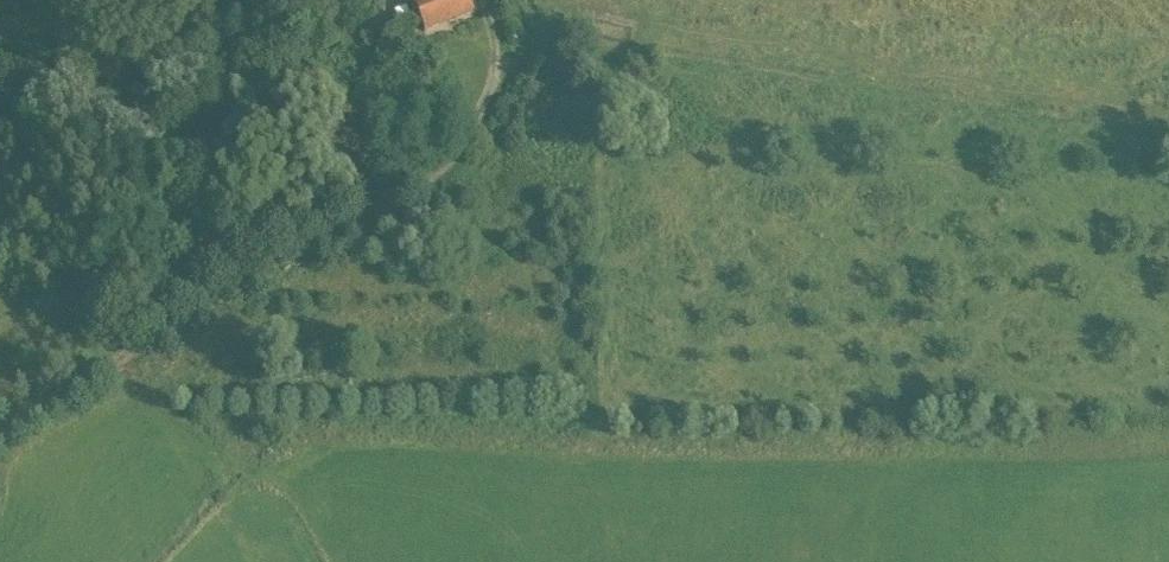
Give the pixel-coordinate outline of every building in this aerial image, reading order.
[(474,12),(469,0),(412,0),(424,32),(474,12)]
